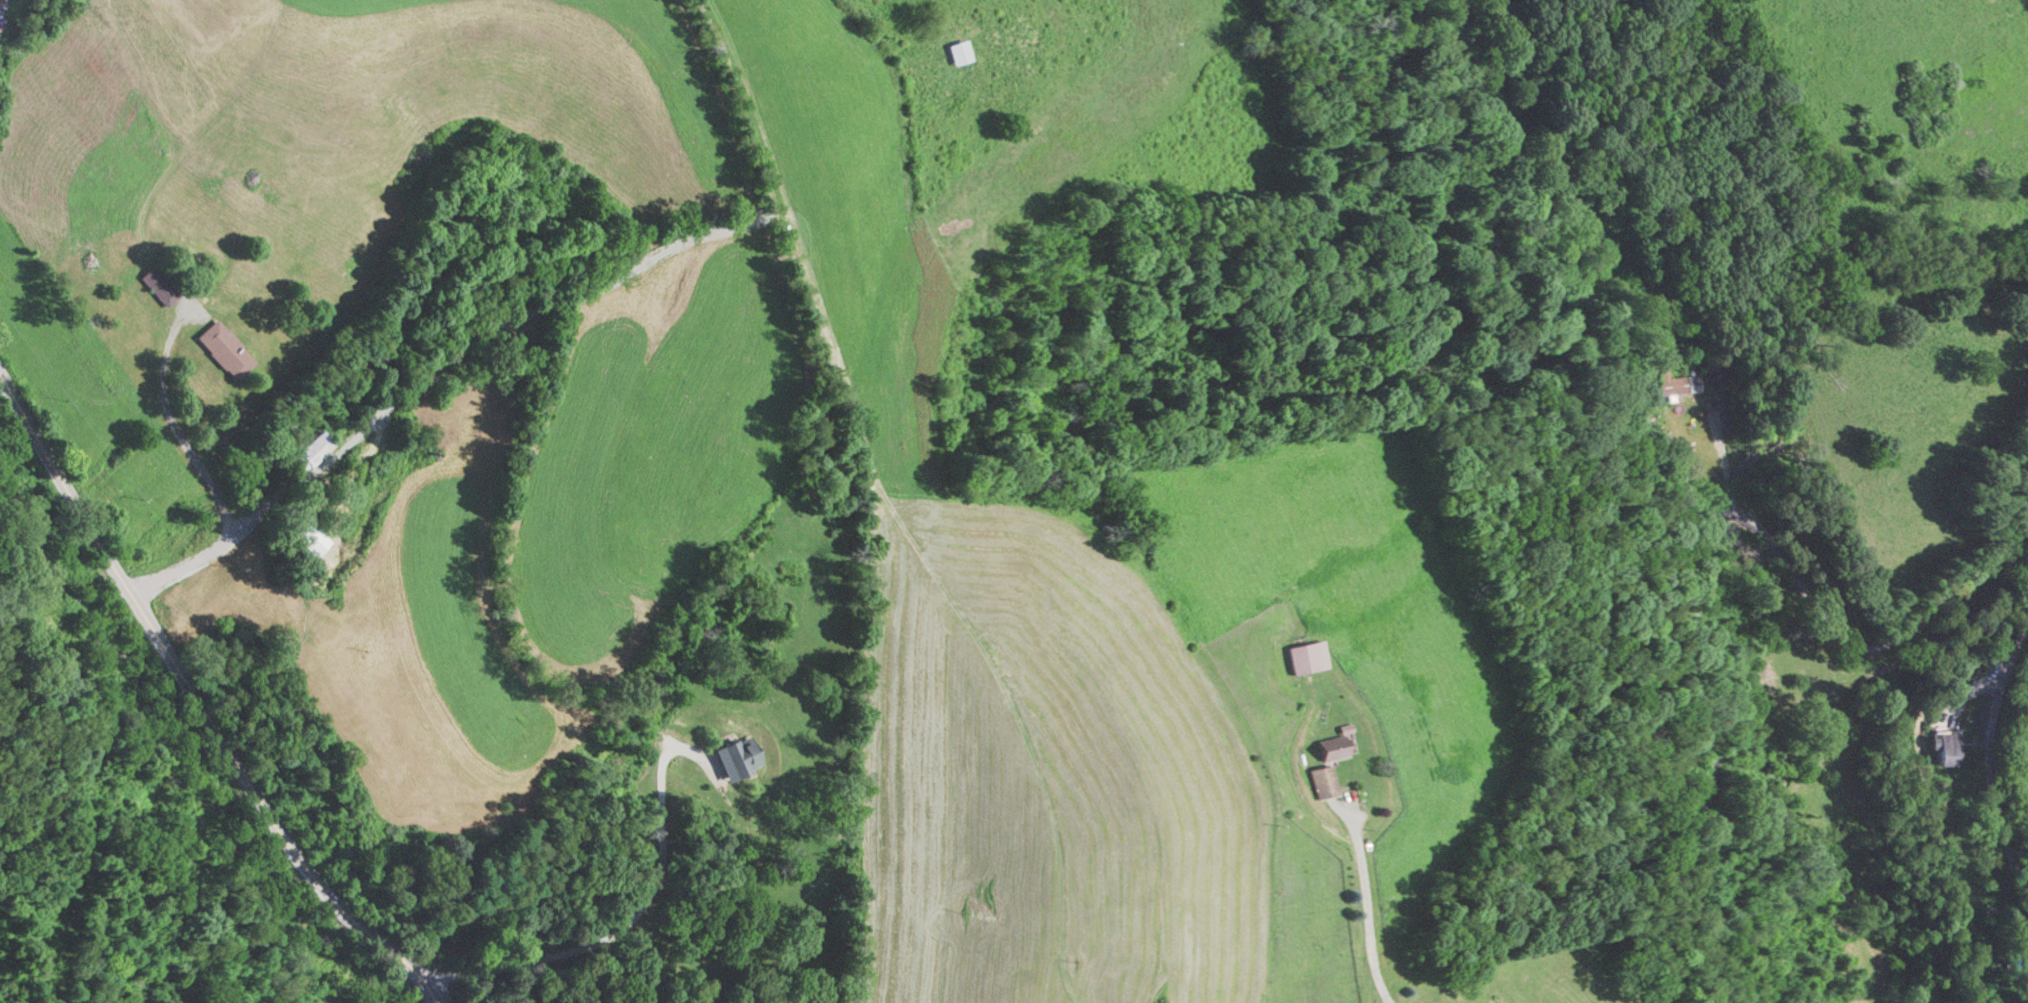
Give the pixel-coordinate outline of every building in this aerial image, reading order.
[(970,58),(964,38),(946,44),(952,64),(970,58)] [(139,277),(163,305),(177,294),(152,265),(139,277)] [(232,380),(253,359),(214,319),(193,340),(232,380)] [(1667,376),(1667,372),(1657,373),(1659,394),(1700,391),(1698,374),(1667,376)] [(287,461),(302,476),(335,444),(321,429),(287,461)] [(330,541),(305,516),(289,533),(314,558),(330,541)] [(1294,674),(1328,668),(1323,639),(1311,641),(1310,635),(1288,639),(1294,674)] [(1959,766),(1959,734),(1931,734),(1931,750),(1937,750),(1937,766),(1959,766)] [(760,767),(750,735),(711,748),(722,780),(760,767)] [(1349,756),(1345,736),(1319,741),(1322,761),(1349,756)] [(1310,770),(1318,800),(1339,795),(1331,765),(1310,770)]
